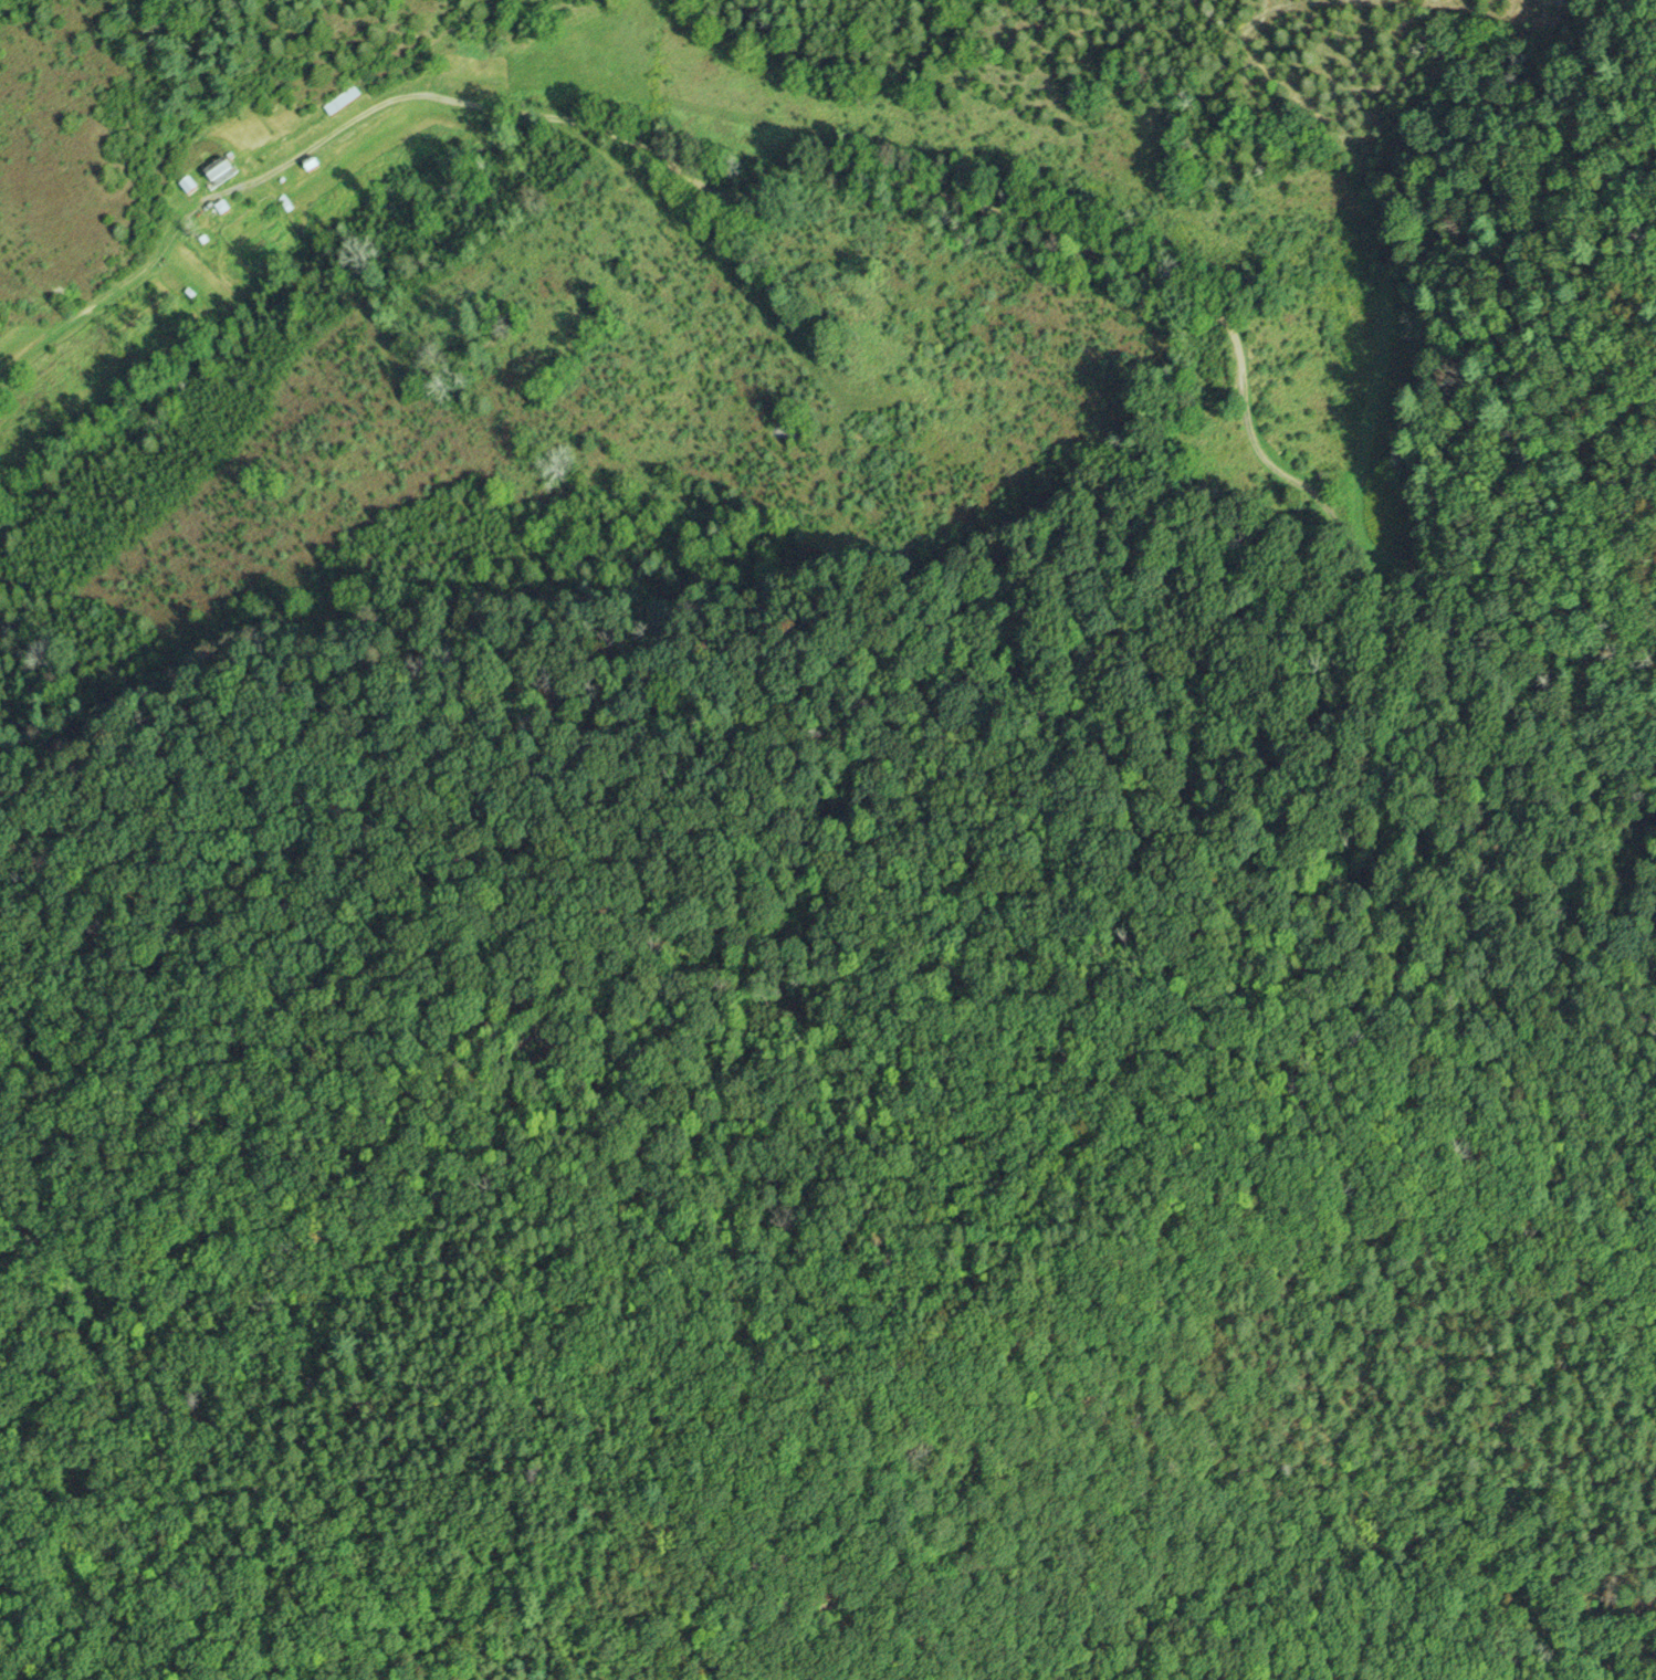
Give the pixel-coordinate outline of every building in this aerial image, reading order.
[(328,104),(336,116),(368,94),(359,82),(328,104)] [(196,194),(203,188),(193,178),(187,184),(196,194)]
